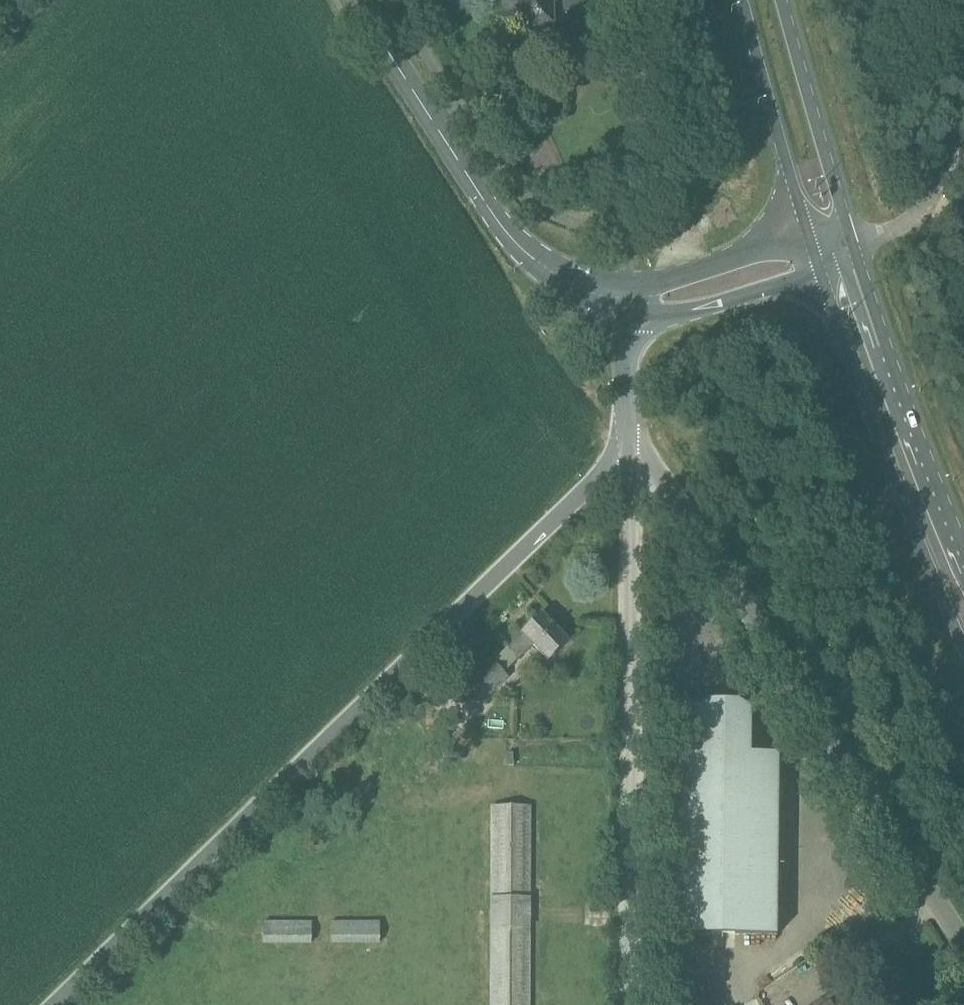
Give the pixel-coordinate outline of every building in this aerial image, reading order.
[(499,4),(503,3),(504,10),(523,15),(535,30),(554,23),(553,3),(557,0),(497,0),(499,4)] [(645,29),(655,29),(655,16),(646,16),(645,29)] [(569,641),(543,615),(523,635),(508,649),(518,660),(534,645),(549,661),(569,641)] [(458,696),(473,712),(509,677),(494,661),(458,696)] [(703,710),(671,709),(669,934),(778,935),(780,755),(752,755),(752,710),(748,710),(738,704),(713,703),(703,710)] [(491,1004),(532,1004),(532,806),(491,806),(491,1004)] [(264,922),(264,944),(312,944),(312,922),(264,922)] [(380,944),(380,922),(331,922),(332,944),(380,944)] [(835,993),(817,1004),(843,1004),(835,993)]
